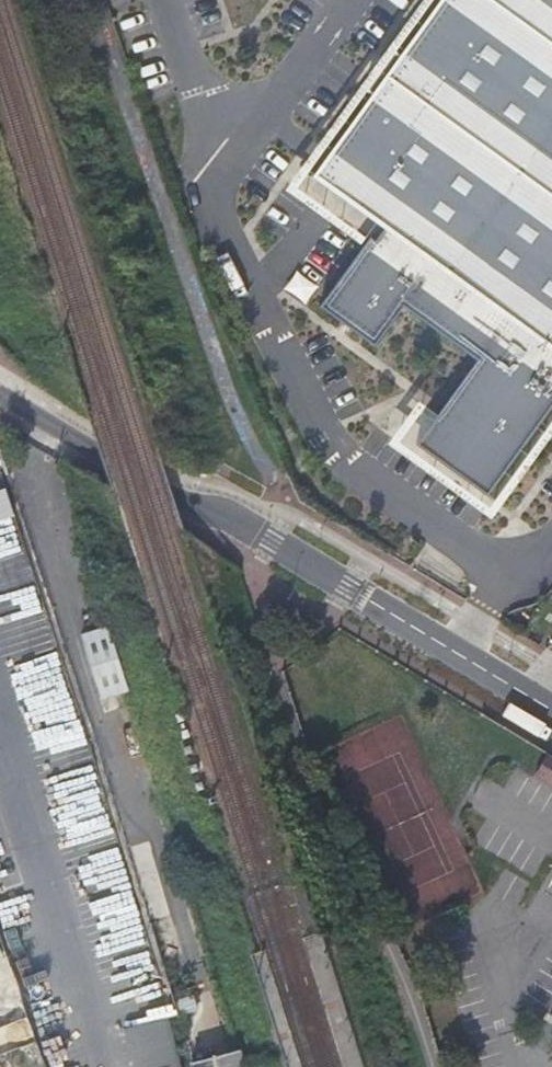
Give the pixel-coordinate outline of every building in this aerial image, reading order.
[(309,175),(385,229),(376,242),(370,238),(322,308),(350,327),(375,344),(404,304),(482,360),(449,407),(422,445),(489,493),(551,408),(551,0),(438,0),(309,175)] [(112,626),(85,634),(104,697),(131,689),(112,626)] [(535,774),(551,785),(551,755),(548,752),(535,774)] [(120,1024),(130,1066),(180,1066),(161,993),(127,1002),(132,1021),(120,1024)] [(255,1047),(185,1061),(186,1066),(259,1066),(255,1047)]
